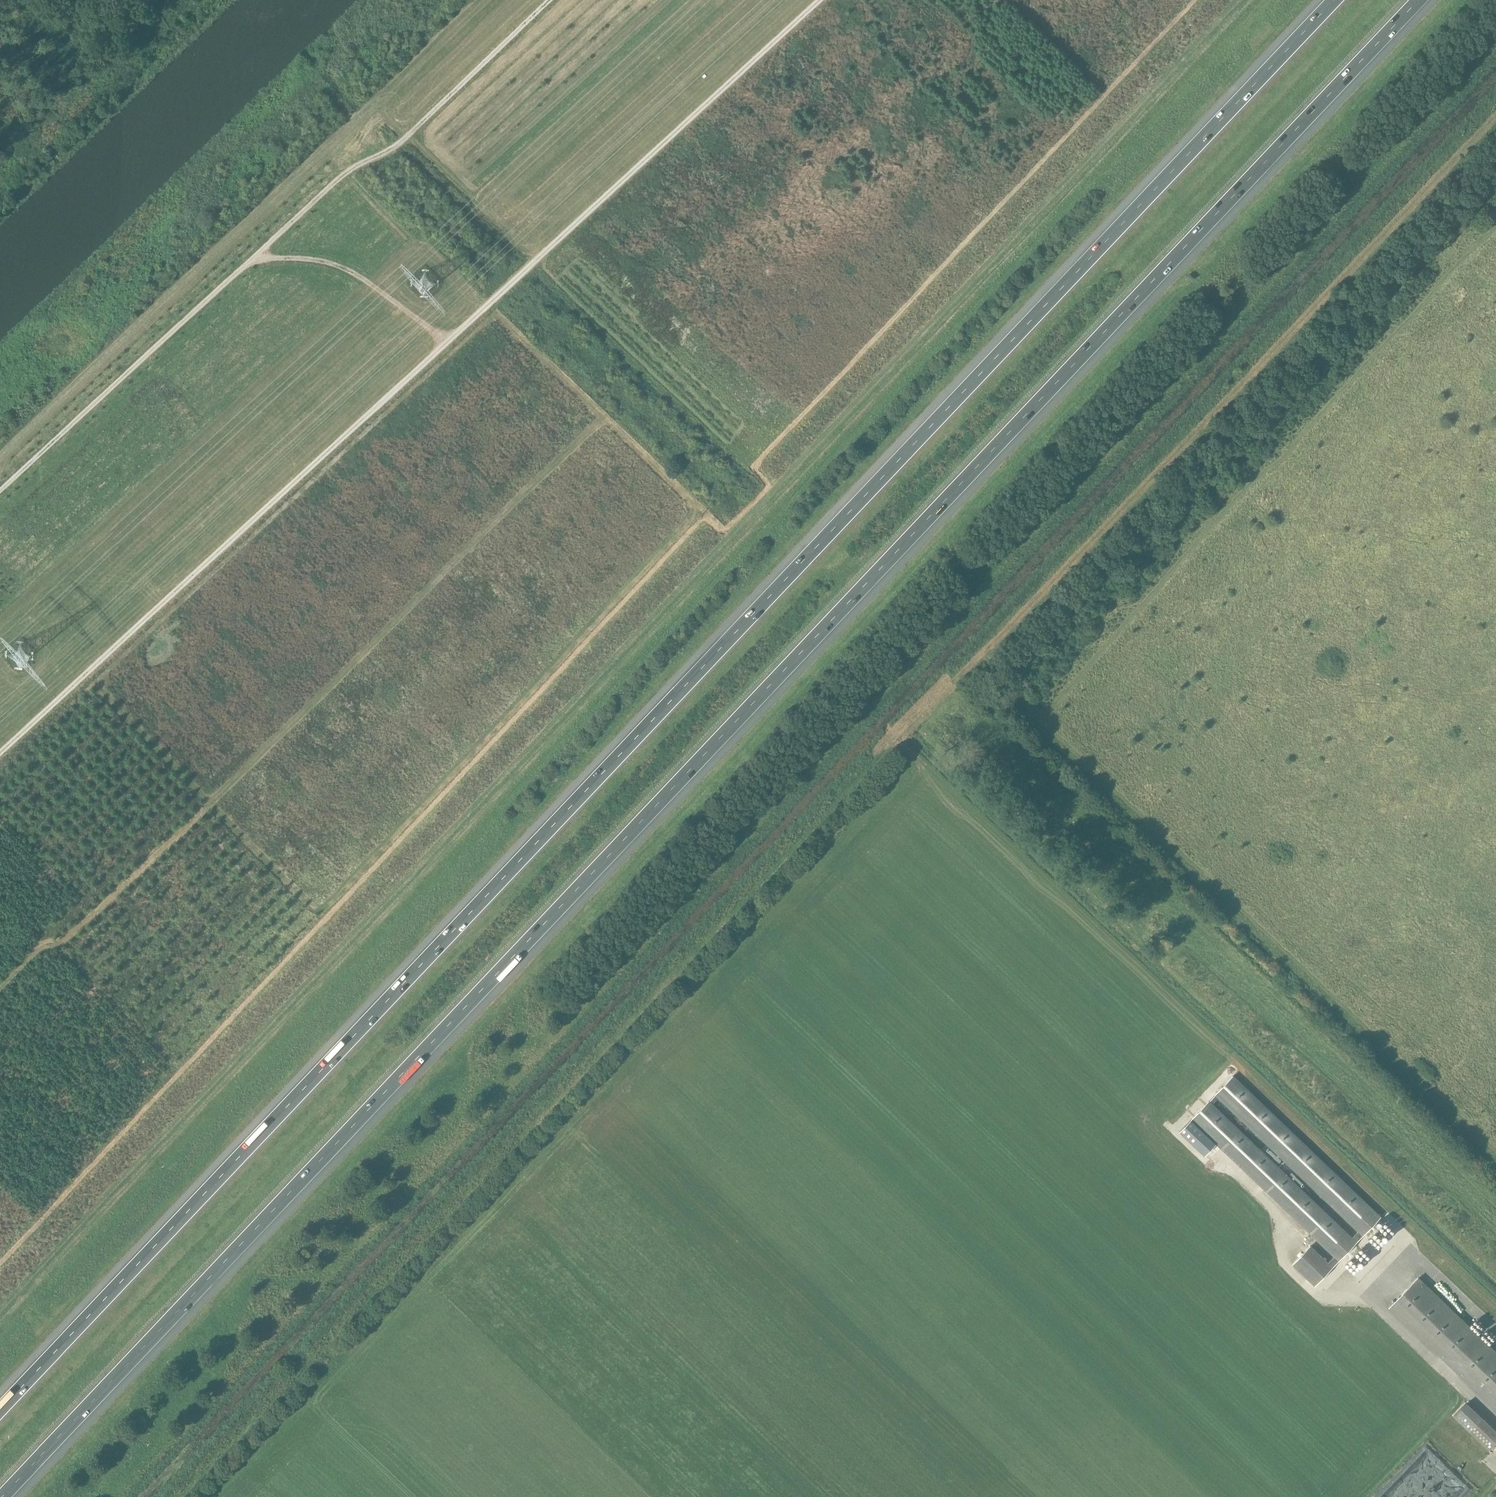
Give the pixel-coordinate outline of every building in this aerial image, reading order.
[(1380,1218),(1233,1077),(1216,1095),(1359,1232),(1352,1239),(1209,1102),(1192,1120),(1335,1257),(1328,1264),(1310,1247),(1293,1265),(1315,1286),(1380,1218)] [(1217,1144),(1192,1120),(1180,1132),(1205,1156),(1217,1144)] [(1495,1409),(1495,1352),(1419,1279),(1391,1308),(1495,1409)] [(1465,1405),(1454,1416),(1491,1451),(1495,1445),(1495,1434),(1465,1405)]
